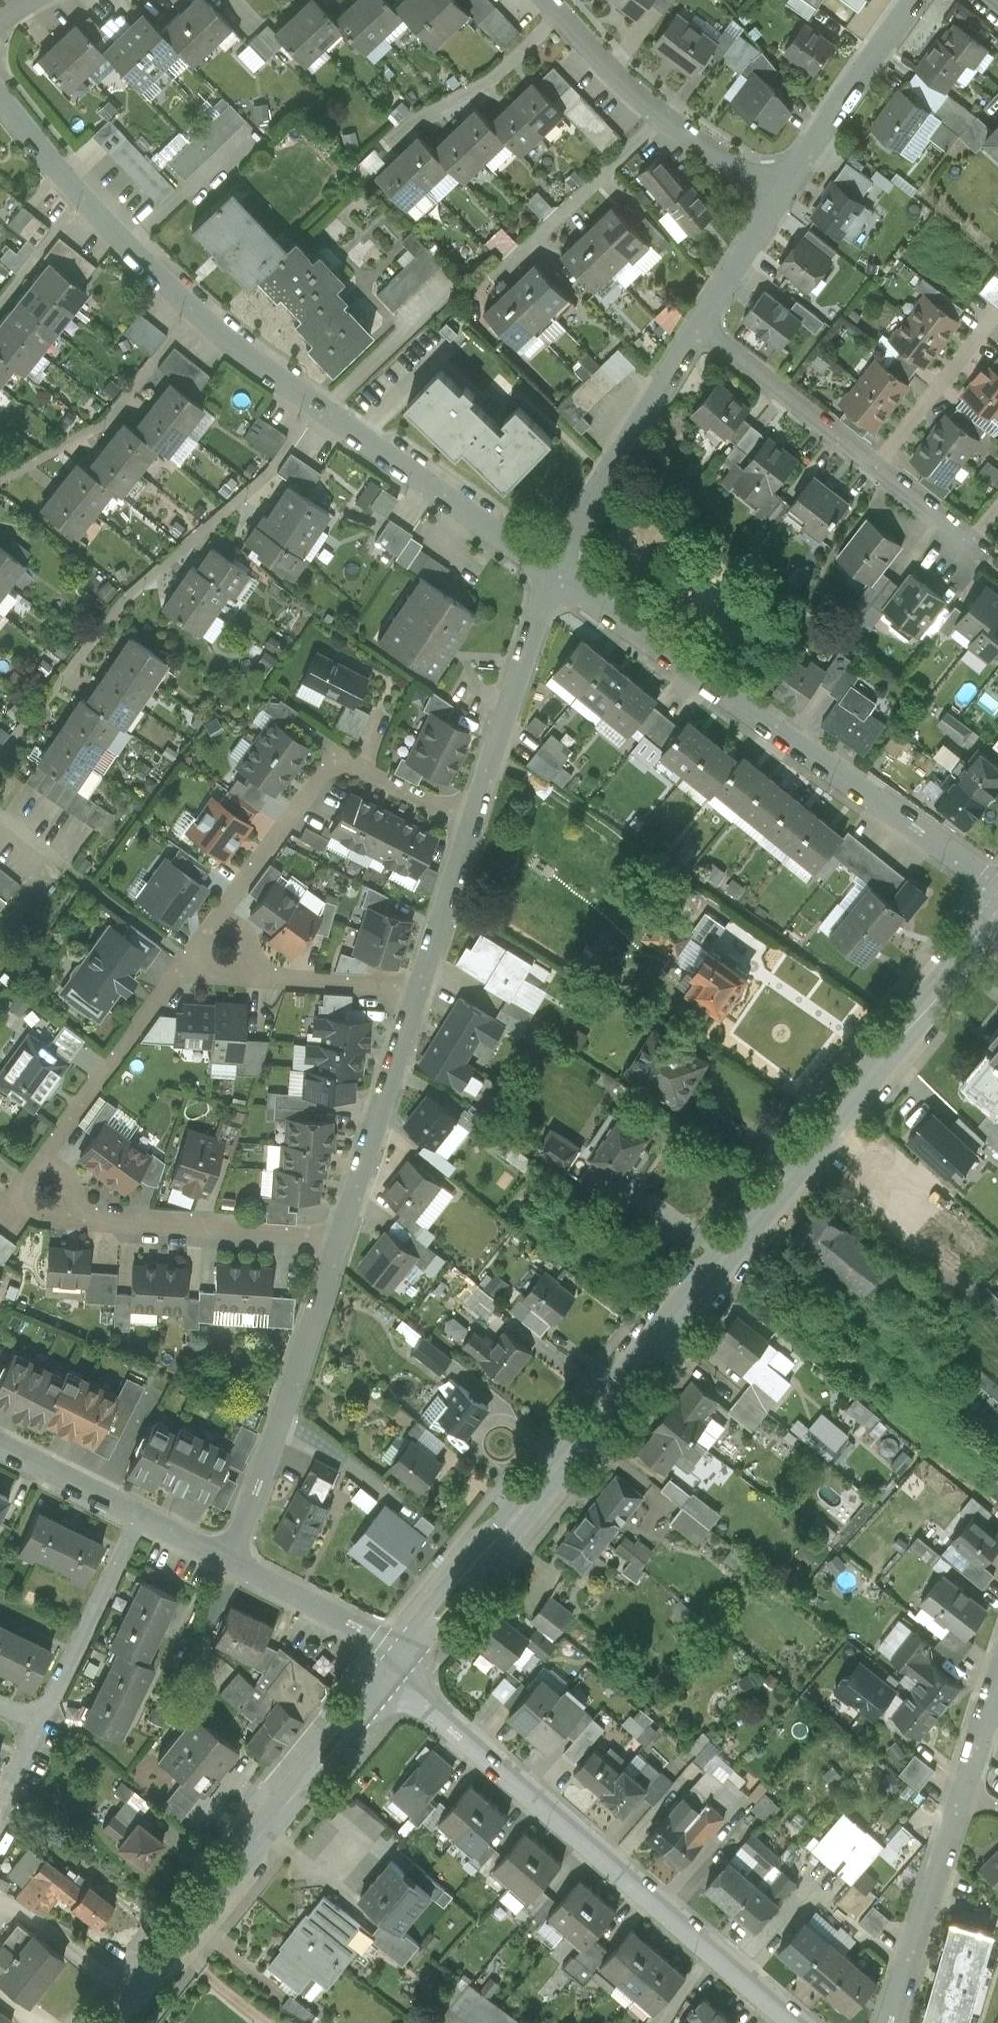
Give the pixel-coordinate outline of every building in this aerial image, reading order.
[(204,0),(192,0),(190,1),(189,0),(185,0),(177,8),(180,11),(160,31),(160,32),(177,50),(191,65),(216,41),(230,27),(204,0)] [(313,0),(309,0),(292,16),(322,46),(340,29),(333,21),(313,0)] [(385,0),(356,0),(352,4),(381,34),(400,16),(393,9),(385,0)] [(393,9),(400,16),(432,50),(469,14),(458,2),(456,0),(402,0),(393,9)] [(489,0),(461,0),(458,2),(469,14),(479,24),(496,7),(489,0)] [(638,20),(653,0),(612,0),(638,20)] [(806,0),(790,0),(787,5),(809,20),(817,8),(806,0)] [(860,10),(867,0),(847,0),(860,10)] [(381,34),(352,4),(333,21),(340,29),(363,52),(381,34)] [(496,7),(479,24),(487,32),(504,16),(496,7)] [(160,31),(141,11),(136,16),(139,19),(136,22),(135,21),(126,30),(161,66),(177,50),(160,32),(160,31)] [(105,34),(88,16),(78,26),(95,44),(105,34)] [(322,46),(292,16),(275,32),(274,34),(283,43),(303,64),(322,46)] [(504,16),(487,32),(495,41),(513,24),(504,16)] [(714,44),(677,17),(655,47),(693,75),(709,53),(715,45),(714,44)] [(78,26),(76,23),(56,42),(85,72),(104,54),(100,50),(95,44),(78,26)] [(513,24),(495,41),(504,50),(521,33),(513,24)] [(834,45),(806,24),(786,50),(815,71),(834,45)] [(275,32),(268,25),(257,34),(274,52),(283,43),(274,34),(275,32)] [(986,48),(957,25),(944,42),(968,60),(967,60),(973,65),(986,48)] [(230,27),(216,41),(223,48),(237,35),(230,27)] [(161,66),(126,30),(113,42),(111,40),(100,50),(104,54),(137,88),(152,74),(149,70),(155,63),(159,67),(161,66)] [(725,30),(714,44),(715,45),(709,53),(719,60),(736,39),(725,30)] [(274,52),(257,34),(248,43),(265,60),(274,52)] [(944,42),(940,39),(917,70),(944,90),(967,60),(968,60),(944,42)] [(85,72),(56,42),(37,59),(66,89),(85,72)] [(781,72),(764,52),(753,60),(759,69),(760,68),(766,76),(764,78),(771,84),(781,72)] [(554,66),(536,83),(545,93),(563,76),(554,66)] [(759,69),(733,103),(757,122),(760,118),(776,130),(792,111),(781,95),(776,90),(777,89),(771,84),(764,78),(766,76),(760,68),(759,69)] [(563,76),(545,93),(554,102),(572,85),(563,76)] [(536,83),(514,104),(542,133),(564,112),(562,111),(554,102),(545,93),(536,83)] [(572,85),(554,102),(562,111),(580,94),(572,85)] [(931,112),(903,91),(872,129),(901,151),(931,112)] [(580,94),(562,111),(564,112),(571,120),(589,103),(580,94)] [(967,110),(947,95),(940,104),(942,105),(960,119),(967,110)] [(221,97),(212,106),(219,113),(229,104),(221,97)] [(205,99),(198,106),(212,121),(219,113),(212,106),(205,99)] [(108,101),(97,111),(106,121),(117,110),(108,101)] [(401,102),(389,113),(398,122),(410,111),(401,102)] [(589,103),(571,120),(579,128),(597,111),(589,103)] [(187,144),(167,163),(184,181),(245,122),(229,104),(219,113),(212,121),(201,130),(189,143),(187,144)] [(267,104),(252,106),(254,122),(269,120),(267,104)] [(542,133),(514,104),(492,124),(507,140),(520,154),(542,133)] [(960,119),(942,105),(933,116),(952,130),(960,119)] [(492,124),(479,110),(457,131),(485,160),(507,140),(492,124)] [(398,122),(389,113),(388,111),(384,114),(396,127),(400,123),(398,122)] [(597,111),(579,128),(587,137),(605,120),(597,111)] [(994,131),(977,116),(959,135),(976,151),(986,141),(985,140),(994,131)] [(109,119),(92,136),(100,144),(117,128),(109,119)] [(605,120),(587,137),(596,146),(613,129),(605,120)] [(193,121),(180,134),(189,143),(201,130),(193,121)] [(985,140),(986,141),(997,152),(997,126),(994,131),(985,140)] [(117,128),(100,144),(108,153),(125,137),(117,128)] [(613,129),(596,146),(604,154),(621,137),(613,129)] [(341,134),(344,148),(358,145),(355,131),(341,134)] [(485,160),(457,131),(435,152),(460,178),(464,181),(485,160)] [(187,144),(176,134),(148,161),(159,171),(167,163),(187,144)] [(125,137),(108,153),(117,162),(134,146),(125,137)] [(435,152),(421,137),(399,157),(427,187),(438,198),(460,178),(435,152)] [(134,146),(117,162),(125,171),(142,154),(134,146)] [(352,167),(366,182),(387,163),(373,148),(352,167)] [(148,161),(142,154),(125,171),(158,205),(175,189),(159,171),(148,161)] [(399,157),(378,178),(417,219),(435,203),(423,191),(427,187),(399,157)] [(694,185),(688,190),(660,157),(639,175),(667,208),(668,206),(692,235),(717,215),(694,185)] [(846,164),(826,192),(829,194),(814,215),(842,235),(863,204),(847,193),(860,174),(846,164)] [(907,191),(892,179),(877,199),(892,210),(907,191)] [(536,189),(524,200),(541,218),(553,207),(536,189)] [(285,249),(230,192),(191,228),(215,253),(212,255),(221,264),(223,262),(246,286),(255,278),(285,249)] [(22,206),(7,225),(16,232),(31,214),(22,206)] [(650,245),(613,206),(596,222),(633,261),(650,245)] [(31,214),(16,232),(26,240),(40,221),(31,214)] [(665,236),(646,216),(637,224),(656,244),(665,236)] [(40,221),(26,240),(35,247),(50,229),(40,221)] [(633,261),(596,222),(579,238),(616,277),(633,261)] [(500,258),(517,242),(502,227),(486,243),(500,258)] [(837,251),(809,229),(802,238),(830,261),(837,251)] [(416,256),(426,246),(412,232),(402,242),(409,249),(416,256)] [(58,238),(43,257),(47,260),(52,264),(68,245),(58,238)] [(616,277),(579,238),(562,255),(598,294),(616,277)] [(830,261),(802,238),(780,265),(794,276),(794,280),(801,285),(806,284),(812,277),(817,280),(831,262),(830,261)] [(344,299),(332,287),(341,279),(317,253),(311,259),(308,256),(294,241),(256,278),(274,296),(277,292),(299,315),(293,320),(311,339),(305,344),(330,370),(370,332),(344,305),(341,302),(344,299)] [(68,245),(52,264),(62,272),(77,252),(68,245)] [(405,267),(376,294),(393,312),(443,264),(426,246),(416,256),(405,267)] [(416,256),(409,249),(397,260),(405,267),(416,256)] [(77,252),(62,272),(71,279),(86,260),(77,252)] [(52,264),(47,260),(31,281),(69,311),(85,291),(80,286),(71,279),(62,272),(52,264)] [(86,260),(71,279),(80,286),(95,267),(86,260)] [(574,302),(537,262),(518,279),(556,318),(574,302)] [(981,290),(997,304),(997,268),(981,290)] [(556,318),(518,279),(501,295),(539,334),(556,318)] [(69,311),(31,281),(15,301),(53,331),(69,311)] [(964,309),(938,289),(931,299),(956,318),(964,309)] [(789,310),(765,291),(743,319),(781,348),(802,322),(803,320),(789,310)] [(539,334),(501,295),(483,311),(520,351),(539,334)] [(956,318),(931,299),(923,308),(920,305),(910,318),(942,343),(959,321),(956,318)] [(651,317),(667,331),(682,314),(667,300),(651,317)] [(816,333),(824,322),(797,300),(789,310),(803,320),(802,322),(816,333)] [(15,301),(0,319),(0,322),(37,351),(53,331),(15,301)] [(138,313),(123,333),(132,341),(148,321),(138,313)] [(942,343),(910,318),(899,331),(903,334),(896,344),(902,349),(921,364),(924,366),(942,343)] [(148,321),(132,341),(141,348),(157,328),(148,321)] [(0,322),(0,354),(12,364),(21,371),(37,351),(0,322)] [(447,322),(440,330),(451,341),(458,333),(447,322)] [(157,328),(141,348),(151,356),(167,336),(157,328)] [(173,346),(157,367),(167,374),(183,354),(173,346)] [(635,366),(618,349),(609,358),(626,374),(635,366)] [(921,364),(902,349),(894,358),(913,373),(921,364)] [(571,364),(583,377),(598,362),(586,350),(571,364)] [(12,364),(0,354),(0,380),(12,364)] [(183,354),(167,374),(176,382),(192,361),(183,354)] [(626,374),(609,358),(601,365),(617,383),(626,374)] [(913,373),(894,358),(887,367),(906,382),(913,373)] [(887,367),(877,359),(859,382),(891,407),(909,385),(906,382),(887,367)] [(192,361),(176,382),(185,389),(202,369),(192,361)] [(617,383),(601,365),(592,374),(609,391),(617,383)] [(990,366),(986,372),(983,369),(963,394),(989,415),(997,409),(997,372),(992,367),(990,366)] [(202,369),(185,389),(195,397),(211,376),(202,369)] [(491,417),(441,369),(407,405),(458,452),(464,446),(491,417)] [(609,391),(592,374),(584,382),(600,399),(609,391)] [(600,399),(584,382),(575,390),(591,407),(600,399)] [(891,407),(859,382),(849,395),(853,398),(845,407),(871,427),(874,430),(891,407)] [(202,408),(171,384),(153,406),(184,431),(202,408)] [(721,385),(711,396),(708,394),(692,412),(709,426),(712,423),(727,436),(743,418),(750,410),(721,385)] [(591,407),(575,390),(566,399),(583,416),(591,407)] [(583,416),(566,399),(556,408),(582,433),(591,425),(583,416)] [(184,431),(153,406),(134,430),(156,447),(179,465),(180,465),(197,442),(197,441),(184,431)] [(553,438),(519,406),(506,420),(510,423),(504,429),(491,417),(464,446),(507,486),(553,438)] [(986,430),(957,407),(950,417),(975,437),(975,438),(978,440),(986,430)] [(871,427),(847,409),(840,418),(863,437),(871,427)] [(975,438),(975,437),(950,417),(947,414),(929,437),(961,462),(972,449),(968,446),(975,438)] [(267,423),(257,416),(243,437),(253,444),(267,423)] [(743,418),(727,436),(737,444),(752,425),(743,418)] [(134,430),(124,422),(106,446),(138,471),(156,447),(134,430)] [(267,423),(253,444),(262,451),(277,430),(267,423)] [(752,425),(737,444),(747,452),(748,453),(763,433),(752,425)] [(277,430),(262,451),(272,457),(287,436),(277,430)] [(961,462),(929,437),(912,459),(926,471),(940,482),(941,481),(944,484),(961,462)] [(768,438),(745,468),(738,463),(738,462),(733,468),(722,482),(731,489),(741,488),(762,505),(797,461),(768,438)] [(737,444),(724,461),(733,468),(738,462),(738,463),(747,452),(737,444)] [(138,471),(106,446),(88,470),(110,487),(119,495),(138,471)] [(320,473),(289,454),(276,473),(306,493),(320,473)] [(88,470),(78,462),(59,485),(91,511),(110,487),(88,470)] [(940,482),(926,471),(919,480),(943,499),(951,488),(944,484),(941,481),(940,482)] [(849,503),(814,476),(793,505),(794,505),(788,512),(822,538),(849,503)] [(91,511),(59,485),(41,508),(74,534),(93,512),(91,511)] [(328,512),(288,486),(268,517),(263,514),(256,525),(299,554),(302,556),(310,561),(329,533),(318,525),(328,512)] [(396,499),(380,489),(369,507),(385,517),(396,499)] [(411,534),(389,519),(375,541),(397,556),(410,536),(411,534)] [(868,519),(839,556),(872,582),(873,583),(882,571),(902,545),(868,519)] [(299,554),(256,525),(245,540),(257,548),(256,550),(267,559),(273,564),(273,565),(289,576),(302,556),(299,554)] [(397,556),(395,559),(406,567),(419,548),(422,544),(410,536),(397,556)] [(0,545),(0,579),(5,583),(22,563),(0,545)] [(449,568),(419,548),(406,567),(420,576),(436,587),(449,568)] [(246,573),(212,550),(199,571),(227,591),(232,594),(246,573)] [(199,571),(193,567),(178,588),(212,612),(227,591),(199,571)] [(882,571),(873,583),(872,582),(862,596),(872,603),(889,581),(891,578),(882,571)] [(945,599),(912,573),(900,589),(885,608),(886,609),(918,634),(945,599)] [(436,587),(420,576),(377,639),(433,677),(476,614),(436,587)] [(0,579),(0,612),(3,614),(16,598),(6,591),(9,586),(5,583),(0,579)] [(889,581),(872,603),(883,612),(886,609),(885,608),(900,589),(889,581)] [(956,624),(957,625),(975,639),(976,639),(997,610),(997,596),(986,586),(965,613),(956,624)] [(212,612),(178,588),(163,610),(196,633),(212,612)] [(956,606),(938,628),(949,636),(957,625),(956,624),(965,613),(956,606)] [(976,639),(975,639),(970,645),(989,660),(997,649),(997,610),(976,639)] [(165,661),(131,638),(116,659),(151,683),(165,661)] [(606,660),(581,639),(557,669),(582,690),(606,660)] [(840,651),(826,672),(827,672),(820,682),(831,690),(847,668),(852,660),(840,651)] [(366,679),(317,654),(304,680),(347,702),(353,705),(366,679)] [(151,683),(116,659),(102,681),(136,705),(151,683)] [(606,660),(582,690),(607,710),(631,680),(606,660)] [(807,668),(796,660),(774,690),(801,709),(820,682),(827,672),(826,672),(811,662),(807,668)] [(831,690),(830,692),(839,699),(840,699),(851,684),(853,685),(859,676),(847,668),(831,690)] [(656,700),(631,680),(607,710),(631,730),(635,726),(650,707),(656,700)] [(136,705),(102,681),(87,703),(116,723),(122,727),(136,705)] [(851,684),(840,699),(839,699),(821,725),(863,754),(885,723),(869,712),(877,702),(853,685),(851,684)] [(453,705),(431,691),(422,709),(431,714),(432,713),(446,720),(453,705)] [(298,712),(271,694),(261,707),(273,716),(270,720),(284,730),(298,712)] [(87,703),(81,699),(67,720),(102,744),(116,723),(87,703)] [(353,705),(347,702),(334,727),(356,738),(368,713),(353,705)] [(650,707),(635,726),(645,734),(660,715),(650,707)] [(446,720),(432,713),(431,714),(419,737),(459,757),(462,751),(460,750),(469,732),(446,720)] [(955,717),(949,713),(942,722),(947,726),(955,717)] [(538,736),(546,721),(532,714),(524,728),(538,736)] [(670,723),(660,715),(645,734),(655,742),(670,723)] [(973,731),(955,717),(947,726),(946,728),(964,742),(973,731)] [(102,744),(67,720),(53,742),(87,765),(102,744)] [(284,730),(270,720),(255,742),(292,770),(296,764),(294,762),(306,746),(284,730)] [(713,741),(688,721),(680,731),(665,750),(663,751),(689,771),(713,741)] [(680,731),(670,723),(655,742),(665,750),(680,731)] [(896,731),(884,748),(895,756),(901,747),(906,739),(896,731)] [(459,757),(419,737),(408,760),(407,761),(423,769),(444,780),(454,762),(456,763),(459,757)] [(906,739),(901,747),(908,752),(914,745),(906,739)] [(713,741),(689,771),(714,792),(718,786),(738,762),(713,741)] [(87,765),(53,742),(45,753),(35,746),(27,757),(37,763),(48,770),(57,777),(67,784),(77,790),(87,797),(88,796),(87,796),(101,775),(87,765)] [(292,770),(255,742),(237,766),(251,777),(271,791),(272,792),(286,774),(288,775),(292,770)] [(566,760),(544,742),(544,743),(547,745),(540,755),(558,770),(566,760)] [(979,750),(967,764),(962,760),(952,772),(989,801),(997,789),(997,765),(979,750)] [(558,770),(540,755),(531,765),(528,763),(527,764),(550,780),(558,770)] [(769,776),(743,756),(738,762),(718,786),(744,807),(769,776)] [(423,769),(407,761),(408,760),(401,757),(393,772),(416,784),(423,769)] [(48,770),(37,763),(25,782),(35,789),(48,770)] [(48,770),(35,789),(45,795),(57,777),(48,770)] [(989,801),(952,772),(944,783),(948,786),(936,801),(968,826),(989,801)] [(794,796),(769,776),(744,807),(769,826),(794,796)] [(67,784),(57,777),(45,795),(54,802),(67,784)] [(251,777),(245,785),(236,778),(227,790),(255,808),(257,810),(271,791),(251,777)] [(77,790),(67,784),(54,802),(64,809),(77,790)] [(87,797),(77,790),(64,809),(74,815),(87,797)] [(255,808),(227,790),(218,802),(245,822),(255,808)] [(371,804),(350,793),(330,832),(341,838),(340,839),(351,844),(371,804)] [(819,816),(794,796),(769,826),(794,846),(819,816)] [(87,797),(74,815),(84,822),(96,804),(87,797)] [(218,802),(212,798),(191,827),(192,835),(223,858),(248,824),(245,822),(218,802)] [(96,804),(84,822),(93,829),(106,810),(96,804)] [(371,804),(351,844),(362,850),(362,848),(373,854),(393,815),(371,804)] [(393,815),(373,854),(383,859),(382,860),(393,866),(414,826),(393,815)] [(819,816),(794,846),(820,867),(831,853),(844,836),(819,816)] [(328,838),(305,826),(299,838),(322,849),(328,838)] [(435,837),(414,826),(393,866),(404,871),(404,870),(416,876),(422,863),(435,837)] [(844,836),(831,853),(841,861),(841,860),(856,841),(846,833),(844,836)] [(856,841),(841,860),(850,868),(866,849),(856,841)] [(209,869),(180,847),(170,861),(199,882),(209,869)] [(866,849),(850,868),(863,879),(879,860),(866,849)] [(170,861),(167,858),(138,898),(174,925),(189,904),(195,903),(206,887),(199,882),(170,861)] [(879,860),(863,879),(873,886),(888,867),(879,860)] [(281,872),(269,863),(247,892),(258,901),(273,881),(274,882),(281,872)] [(437,871),(422,863),(416,876),(419,878),(415,886),(430,894),(437,871)] [(888,867),(873,886),(874,887),(882,894),(897,875),(888,867)] [(1,869),(0,870),(0,889),(10,877),(1,869)] [(897,875),(882,894),(892,902),(907,883),(897,875)] [(0,889),(0,897),(5,901),(19,884),(10,877),(0,889)] [(882,894),(874,887),(854,913),(884,938),(904,913),(908,916),(926,893),(910,879),(907,883),(892,902),(882,894)] [(274,882),(273,881),(258,901),(249,913),(274,931),(297,899),(274,882)] [(389,897),(367,886),(361,906),(368,908),(368,907),(384,912),(389,897)] [(274,931),(269,938),(291,953),(300,941),(302,941),(310,930),(310,927),(319,915),(318,914),(324,902),(305,889),(297,899),(274,931)] [(324,902),(318,914),(319,915),(310,927),(310,930),(327,934),(335,906),(324,902)] [(384,912),(368,907),(368,908),(361,930),(404,943),(406,938),(404,937),(409,920),(384,912)] [(690,936),(689,937),(709,950),(710,949),(726,927),(706,913),(690,936)] [(884,938),(854,913),(834,938),(863,963),(884,938)] [(690,936),(661,915),(645,937),(668,953),(672,948),(678,953),(689,937),(690,936)] [(122,935),(108,924),(80,962),(76,964),(71,972),(70,976),(68,979),(75,985),(66,997),(91,1014),(99,1002),(106,1008),(120,989),(122,991),(133,976),(131,975),(139,963),(147,953),(122,935)] [(159,946),(130,925),(122,935),(147,953),(139,963),(144,967),(159,946)] [(473,944),(467,941),(456,959),(512,993),(533,959),(483,928),(473,944)] [(404,943),(361,930),(354,953),(362,955),(368,957),(373,959),(394,965),(400,948),(402,949),(404,943)] [(747,976),(710,949),(709,950),(697,968),(689,962),(686,967),(689,970),(680,983),(722,1012),(724,1010),(728,1010),(732,1005),(730,1000),(739,987),(744,987),(747,982),(746,978),(747,976)] [(368,957),(354,953),(353,956),(340,952),(334,971),(363,973),(368,957)] [(351,995),(323,993),(322,1005),(345,1006),(350,1006),(351,995)] [(461,1000),(434,1043),(438,1046),(426,1066),(463,1089),(478,1063),(469,1058),(481,1038),(492,1044),(504,1027),(461,1000)] [(244,1003),(214,1001),(214,1005),(211,1045),(210,1057),(236,1059),(240,1059),(242,1038),(244,1003)] [(214,1005),(182,1003),(181,1012),(175,1012),(175,1015),(173,1039),(173,1043),(211,1045),(214,1005)] [(322,1005),(318,1004),(317,1017),(344,1019),(345,1006),(322,1005)] [(159,1014),(142,1037),(173,1039),(175,1015),(159,1014)] [(317,1017),(313,1017),(312,1032),(323,1033),(322,1045),(361,1047),(367,1048),(369,1020),(344,1019),(317,1017)] [(84,1039),(63,1023),(46,1046),(67,1061),(84,1039)] [(677,1043),(655,1030),(634,1064),(629,1065),(626,1070),(627,1075),(632,1079),(637,1077),(673,1099),(674,1104),(679,1107),(684,1106),(687,1101),(686,1095),(707,1061),(685,1048),(685,1045),(680,1042),(677,1043)] [(992,1037),(997,1042),(966,1079),(997,1105),(997,1030),(992,1037)] [(29,1033),(0,1072),(0,1086),(32,1109),(67,1061),(46,1046),(29,1033)] [(268,1040),(242,1038),(240,1059),(236,1059),(235,1072),(257,1074),(268,1040)] [(322,1045),(305,1044),(304,1059),(315,1060),(315,1070),(353,1073),(359,1073),(361,1047),(322,1045)] [(315,1070),(305,1070),(304,1094),(316,1095),(316,1096),(328,1097),(328,1096),(352,1097),(353,1073),(315,1070)] [(304,1094),(275,1092),(274,1106),(302,1108),(315,1108),(316,1096),(316,1095),(304,1094)] [(457,1117),(430,1096),(407,1125),(433,1147),(457,1117)] [(116,1107),(106,1100),(85,1129),(94,1136),(104,1123),(105,1123),(116,1107)] [(302,1108),(274,1106),(273,1119),(288,1120),(288,1119),(301,1119),(302,1108)] [(993,1110),(976,1130),(997,1152),(997,1115),(993,1110)] [(608,1118),(592,1142),(597,1146),(590,1156),(595,1160),(622,1177),(629,1167),(632,1167),(634,1168),(637,1167),(639,1167),(641,1166),(643,1164),(645,1162),(647,1159),(647,1156),(647,1154),(647,1151),(646,1150),(645,1147),(644,1145),(651,1135),(619,1113),(614,1122),(608,1118)] [(496,1132),(474,1115),(465,1126),(487,1143),(496,1132)] [(241,1124),(220,1117),(214,1137),(224,1140),(219,1155),(230,1158),(241,1124)] [(301,1119),(288,1119),(288,1120),(286,1144),(286,1145),(327,1147),(327,1148),(330,1148),(331,1140),(329,1140),(330,1121),(301,1119)] [(941,1131),(929,1120),(927,1122),(926,1122),(924,1122),(922,1123),(920,1124),(919,1125),(918,1128),(918,1129),(918,1132),(917,1134),(919,1136),(907,1149),(921,1160),(911,1172),(926,1185),(937,1173),(948,1182),(965,1164),(961,1160),(967,1153),(959,1146),(963,1141),(957,1136),(946,1126),(941,1131)] [(94,1136),(79,1157),(96,1169),(95,1171),(100,1175),(127,1139),(105,1123),(104,1123),(94,1136)] [(214,1137),(187,1129),(170,1182),(183,1186),(182,1188),(196,1193),(197,1191),(206,1194),(219,1155),(224,1140),(214,1137)] [(577,1147),(552,1130),(537,1151),(562,1169),(577,1147)] [(148,1155),(127,1139),(100,1175),(106,1179),(107,1177),(124,1190),(135,1175),(149,1156),(148,1155)] [(327,1147),(286,1145),(286,1144),(283,1144),(281,1169),(281,1170),(319,1173),(323,1174),(324,1154),(326,1154),(327,1148),(327,1147)] [(590,1156),(577,1147),(562,1169),(580,1181),(595,1160),(590,1156)] [(151,1152),(148,1155),(149,1156),(135,1175),(145,1183),(157,1185),(164,1162),(151,1152)] [(441,1186),(411,1162),(384,1196),(404,1211),(414,1219),(415,1218),(441,1186)] [(319,1173),(281,1170),(281,1169),(275,1169),(274,1196),(273,1197),(289,1198),(315,1199),(316,1179),(319,1180),(319,1173)] [(274,1196),(259,1195),(258,1209),(266,1209),(288,1211),(289,1198),(273,1197),(274,1196)] [(846,1228),(819,1206),(793,1237),(821,1259),(846,1228)] [(288,1211),(266,1209),(265,1221),(295,1223),(296,1211),(288,1211)] [(414,1219),(404,1211),(397,1220),(412,1233),(417,1237),(426,1226),(415,1218),(414,1219)] [(902,1273),(846,1228),(821,1259),(864,1295),(868,1290),(880,1300),(902,1273)] [(387,1232),(361,1265),(391,1289),(413,1261),(417,1256),(403,1245),(387,1232)] [(417,1237),(412,1233),(403,1245),(417,1256),(413,1261),(424,1270),(437,1253),(417,1237)] [(0,1245),(0,1262),(1,1263),(15,1244),(6,1237),(0,1245)] [(79,1247),(66,1246),(66,1248),(48,1247),(46,1281),(85,1284),(86,1284),(87,1270),(89,1250),(79,1249),(79,1247)] [(236,1266),(216,1265),(214,1291),(213,1306),(215,1306),(240,1308),(243,1264),(236,1263),(236,1266)] [(152,1267),(132,1265),(130,1293),(129,1307),(130,1307),(156,1309),(159,1265),(152,1264),(152,1267)] [(270,1268),(250,1267),(250,1264),(243,1264),(240,1308),(266,1310),(267,1310),(268,1295),(270,1268)] [(186,1269),(166,1267),(166,1265),(159,1265),(156,1309),(182,1311),(183,1311),(184,1297),(186,1269)] [(117,1272),(87,1270),(86,1284),(85,1284),(84,1300),(115,1302),(115,1292),(117,1272)] [(559,1284),(545,1273),(525,1298),(555,1323),(556,1321),(557,1321),(565,1311),(565,1310),(575,1298),(558,1285),(559,1284)] [(809,1283),(777,1319),(789,1329),(821,1293),(809,1283)] [(986,1284),(975,1294),(995,1315),(997,1312),(997,1297),(986,1284)] [(498,1301),(479,1286),(470,1298),(488,1313),(498,1301)] [(214,1291),(200,1290),(199,1298),(198,1320),(214,1321),(215,1306),(213,1306),(214,1291)] [(130,1293),(115,1292),(115,1302),(113,1328),(128,1329),(130,1307),(129,1307),(130,1293)] [(294,1297),(268,1295),(267,1310),(266,1310),(265,1325),(292,1327),(294,1297)] [(199,1298),(184,1297),(183,1311),(182,1311),(181,1326),(197,1327),(198,1320),(199,1298)] [(550,1325),(532,1310),(523,1321),(541,1336),(550,1325)] [(441,1329),(458,1336),(464,1322),(447,1315),(441,1329)] [(769,1341),(738,1315),(711,1348),(752,1381),(755,1378),(778,1397),(790,1383),(764,1361),(766,1358),(769,1360),(779,1349),(769,1341)] [(506,1332),(493,1347),(475,1333),(464,1346),(483,1361),(482,1362),(507,1382),(531,1352),(506,1332)] [(453,1359),(425,1336),(412,1352),(440,1374),(453,1359)] [(29,1361),(13,1352),(0,1378),(0,1406),(13,1412),(12,1414),(23,1420),(24,1418),(40,1426),(43,1419),(67,1370),(66,1370),(62,1379),(50,1373),(51,1372),(42,1367),(40,1370),(31,1366),(29,1361)] [(976,1365),(945,1401),(997,1446),(997,1383),(976,1365)] [(88,1381),(78,1376),(78,1378),(67,1373),(68,1371),(67,1370),(43,1419),(58,1426),(57,1428),(68,1433),(69,1432),(93,1444),(117,1395),(101,1387),(95,1389),(86,1385),(88,1381)] [(93,1444),(90,1449),(108,1458),(144,1386),(126,1377),(117,1395),(93,1444)] [(778,1397),(755,1378),(752,1381),(743,1392),(744,1393),(767,1411),(778,1397)] [(721,1403),(693,1381),(665,1415),(694,1438),(706,1422),(704,1420),(718,1403),(719,1405),(721,1403)] [(461,1386),(448,1402),(439,1394),(422,1416),(440,1431),(448,1422),(465,1435),(487,1407),(461,1386)] [(767,1411),(744,1393),(729,1410),(726,1408),(725,1409),(752,1431),(767,1412),(767,1411)] [(857,1399),(847,1411),(872,1432),(882,1420),(857,1399)] [(830,1446),(842,1433),(812,1406),(801,1419),(830,1446)] [(694,1438),(665,1415),(650,1434),(653,1437),(641,1451),(663,1469),(671,1459),(688,1471),(706,1448),(694,1438)] [(190,1435),(179,1429),(180,1427),(178,1427),(175,1434),(166,1429),(165,1431),(153,1425),(154,1423),(152,1422),(128,1472),(151,1484),(156,1475),(170,1483),(168,1488),(179,1494),(181,1488),(205,1500),(219,1473),(225,1461),(229,1452),(227,1451),(213,1444),(208,1446),(199,1441),(200,1438),(191,1433),(190,1435)] [(426,1430),(417,1422),(409,1431),(419,1439),(426,1430)] [(240,1424),(227,1451),(229,1452),(225,1461),(242,1470),(247,1461),(245,1459),(258,1433),(240,1424)] [(445,1444),(426,1430),(419,1439),(417,1442),(435,1457),(445,1444)] [(811,1430),(803,1439),(832,1463),(839,1453),(811,1430)] [(413,1439),(392,1466),(422,1490),(443,1463),(435,1457),(417,1442),(413,1439)] [(339,1471),(316,1459),(309,1473),(310,1474),(332,1485),(332,1484),(339,1471)] [(219,1473),(205,1500),(223,1509),(237,1482),(219,1473)] [(332,1485),(310,1474),(304,1486),(329,1499),(335,1486),(332,1484),(332,1485)] [(617,1476),(581,1520),(606,1540),(641,1496),(617,1476)] [(690,1495),(669,1478),(660,1489),(682,1506),(690,1495)] [(329,1499),(304,1486),(302,1490),(301,1489),(276,1537),(278,1538),(280,1544),(286,1548),(293,1545),(306,1552),(331,1504),(327,1502),(329,1499)] [(352,1501),(368,1508),(374,1495),(359,1488),(352,1501)] [(690,1495),(682,1506),(712,1529),(723,1515),(694,1491),(690,1495)] [(0,1494),(0,1514),(8,1498),(0,1494)] [(426,1537),(386,1505),(359,1538),(372,1549),(364,1559),(391,1581),(403,1566),(402,1566),(426,1537)] [(711,1529),(682,1506),(669,1522),(698,1546),(711,1529)] [(102,1544),(37,1512),(18,1552),(32,1559),(35,1553),(71,1571),(69,1577),(83,1583),(102,1544)] [(973,1516),(952,1539),(972,1557),(982,1566),(983,1565),(997,1548),(997,1535),(996,1534),(995,1535),(973,1516)] [(581,1520),(557,1550),(581,1570),(606,1540),(581,1520)] [(942,1555),(919,1536),(909,1547),(933,1567),(942,1555)] [(649,1556),(624,1537),(615,1547),(640,1567),(641,1566),(649,1556)] [(741,1560),(729,1551),(722,1560),(734,1569),(741,1560)] [(982,1566),(972,1557),(961,1571),(983,1589),(994,1575),(983,1565),(982,1566)] [(965,1593),(944,1575),(921,1603),(950,1626),(962,1635),(981,1612),(962,1596),(965,1593)] [(148,1660),(178,1598),(140,1581),(109,1647),(120,1650),(84,1723),(118,1739),(153,1667),(148,1660)] [(572,1616),(549,1598),(532,1619),(556,1637),(572,1616)] [(913,1613),(943,1637),(950,1626),(921,1603),(913,1613)] [(274,1629),(229,1606),(215,1640),(257,1662),(258,1663),(266,1645),(274,1629)] [(527,1641),(497,1617),(476,1643),(511,1672),(517,1665),(512,1661),(526,1643),(527,1641)] [(0,1625),(0,1668),(19,1677),(16,1682),(31,1689),(51,1649),(50,1648),(49,1649),(0,1625)] [(962,1635),(950,1626),(943,1637),(965,1655),(973,1644),(962,1635)] [(931,1644),(914,1630),(892,1658),(909,1671),(901,1681),(912,1690),(933,1664),(930,1661),(928,1647),(931,1644)] [(555,1646),(537,1631),(527,1641),(526,1643),(545,1659),(555,1646)] [(965,1655),(943,1637),(934,1647),(957,1665),(965,1655)] [(278,1651),(266,1645),(258,1663),(257,1662),(255,1667),(265,1671),(278,1651)] [(292,1658),(278,1651),(265,1671),(275,1678),(292,1658)] [(332,1686),(293,1656),(292,1658),(275,1678),(282,1684),(273,1694),(281,1700),(305,1720),(332,1686)] [(861,1664),(852,1675),(851,1675),(846,1675),(836,1687),(836,1692),(848,1701),(853,1701),(864,1710),(868,1705),(877,1713),(883,1705),(893,1713),(904,1700),(894,1692),(894,1691),(861,1664)] [(961,1686),(933,1664),(912,1690),(940,1712),(961,1686)] [(548,1669),(540,1678),(541,1678),(531,1689),(513,1710),(510,1714),(529,1731),(564,1691),(568,1686),(568,1685),(568,1681),(553,1668),(548,1669)] [(256,1687),(249,1698),(261,1708),(255,1715),(264,1722),(281,1700),(273,1694),(282,1684),(275,1678),(265,1671),(256,1687)] [(256,1687),(237,1673),(230,1682),(249,1698),(256,1687)] [(522,1681),(504,1702),(513,1710),(531,1689),(522,1681)] [(249,1698),(230,1682),(220,1694),(240,1710),(249,1698)] [(940,1712),(912,1690),(904,1700),(893,1713),(892,1715),(920,1738),(940,1712)] [(584,1710),(564,1691),(529,1731),(551,1749),(565,1732),(584,1710)] [(261,1708),(249,1698),(240,1710),(252,1720),(255,1715),(261,1708)] [(305,1720),(281,1700),(264,1722),(288,1741),(305,1720)] [(584,1710),(565,1732),(574,1740),(583,1730),(593,1718),(584,1710)] [(238,1750),(194,1715),(160,1758),(184,1778),(203,1793),(238,1750)] [(264,1722),(255,1715),(252,1720),(247,1726),(255,1733),(247,1742),(272,1761),(288,1741),(264,1722)] [(644,1719),(633,1731),(640,1737),(651,1725),(644,1719)] [(594,1740),(583,1730),(574,1740),(563,1753),(574,1762),(594,1740)] [(712,1738),(693,1760),(703,1768),(715,1754),(722,1747),(712,1738)] [(884,1746),(892,1759),(904,1752),(896,1739),(884,1746)] [(621,1771),(595,1748),(575,1772),(602,1794),(621,1771)] [(417,1763),(404,1778),(404,1782),(404,1783),(393,1796),(413,1814),(414,1814),(428,1797),(453,1768),(433,1750),(421,1763),(417,1763)] [(705,1771),(671,1810),(671,1809),(650,1834),(667,1849),(709,1800),(729,1777),(734,1771),(715,1754),(703,1768),(705,1771)] [(935,1770),(915,1754),(899,1774),(919,1790),(935,1770)] [(636,1774),(626,1766),(621,1771),(602,1794),(626,1814),(643,1793),(662,1770),(649,1759),(636,1774)] [(662,1770),(643,1793),(656,1803),(675,1781),(662,1770)] [(729,1777),(709,1800),(724,1813),(744,1791),(729,1777)] [(184,1778),(161,1807),(180,1822),(203,1793),(184,1778)] [(450,1809),(437,1824),(437,1825),(455,1840),(490,1800),(471,1784),(450,1809)] [(765,1792),(752,1808),(760,1815),(774,1799),(765,1792)] [(428,1797),(414,1814),(413,1814),(410,1818),(419,1826),(424,1821),(437,1805),(428,1797)] [(490,1800),(455,1840),(472,1855),(473,1856),(486,1840),(508,1816),(490,1800)] [(709,1800),(667,1849),(683,1863),(704,1839),(703,1838),(724,1813),(709,1800)] [(437,1805),(424,1821),(433,1829),(437,1825),(437,1824),(450,1809),(441,1801),(437,1805)] [(844,1813),(812,1850),(832,1868),(864,1830),(844,1813)] [(131,1830),(114,1815),(104,1828),(121,1842),(131,1830)] [(121,1842),(119,1845),(144,1866),(163,1842),(138,1821),(131,1830),(121,1842)] [(903,1825),(887,1843),(896,1851),(912,1833),(903,1825)] [(504,1856),(491,1871),(492,1872),(509,1887),(544,1847),(526,1831),(504,1856)] [(866,1831),(834,1868),(850,1882),(882,1845),(866,1831)] [(780,1857),(752,1833),(742,1844),(762,1862),(770,1869),(780,1857)] [(486,1840),(473,1856),(472,1855),(469,1859),(478,1868),(495,1848),(486,1840)] [(25,1846),(12,1863),(17,1866),(6,1879),(0,1875),(0,1889),(14,1897),(44,1860),(25,1846)] [(544,1847),(509,1887),(499,1897),(517,1913),(518,1914),(540,1888),(562,1863),(544,1847)] [(495,1848),(478,1868),(488,1876),(492,1872),(491,1871),(504,1856),(495,1848)] [(983,1867),(997,1883),(997,1852),(983,1867)] [(730,1859),(707,1885),(735,1909),(758,1882),(750,1876),(730,1859)] [(75,1883),(44,1860),(14,1897),(43,1915),(60,1894),(72,1904),(71,1906),(95,1926),(114,1903),(82,1875),(75,1883)] [(416,1882),(391,1860),(361,1896),(401,1930),(430,1896),(431,1895),(416,1882)] [(770,1869),(762,1862),(750,1876),(758,1882),(770,1869)] [(785,1871),(767,1890),(778,1900),(795,1880),(785,1871)] [(445,1889),(425,1872),(416,1882),(431,1895),(430,1896),(436,1900),(445,1889)] [(558,1903),(545,1919),(546,1919),(564,1934),(598,1894),(580,1879),(558,1903)] [(767,1890),(758,1882),(735,1909),(757,1927),(779,1901),(778,1900),(767,1890)] [(540,1888),(518,1914),(517,1913),(513,1918),(522,1926),(531,1915),(532,1916),(550,1895),(540,1888)] [(598,1894),(564,1934),(581,1950),(582,1950),(593,1937),(617,1910),(598,1894)] [(550,1895),(532,1916),(542,1924),(546,1919),(545,1919),(558,1903),(550,1895)] [(324,1897),(306,1918),(304,1917),(295,1929),(343,1967),(358,1949),(363,1953),(369,1945),(375,1938),(324,1897)] [(891,1920),(874,1906),(860,1922),(876,1937),(891,1920)] [(807,1920),(781,1949),(804,1969),(830,1940),(807,1920)] [(953,1920),(923,2022),(967,2022),(971,2011),(979,2013),(992,1966),(985,1964),(994,1932),(953,1920)] [(0,1943),(0,1981),(7,1987),(27,2003),(63,1958),(33,1933),(32,1935),(17,1922),(0,1943)] [(418,1944),(392,1923),(377,1943),(403,1964),(418,1944)] [(611,1953),(593,1974),(594,1975),(611,1990),(616,1984),(651,1944),(633,1928),(611,1953)] [(343,1967),(295,1929),(285,1941),(287,1942),(269,1965),(299,1989),(312,1973),(328,1986),(343,1967)] [(593,1937),(582,1950),(581,1950),(575,1957),(585,1966),(602,1945),(593,1937)] [(854,1961),(830,1940),(804,1969),(828,1990),(854,1961)] [(651,1944),(616,1984),(633,1999),(668,1959),(651,1944)] [(585,1966),(584,1966),(593,1974),(611,1953),(602,1945),(585,1966)] [(575,1957),(571,1961),(569,1959),(562,1967),(574,1978),(584,1966),(585,1966),(575,1957)] [(668,1959),(633,1999),(652,2015),(686,1975),(668,1959)] [(877,1982),(854,1961),(828,1990),(852,2011),(877,1982)] [(584,1966),(574,1978),(584,1986),(594,1975),(593,1974),(584,1966)] [(315,2014),(290,1994),(281,2006),(309,2022),(315,2014)] [(694,2009),(695,2015),(696,2016),(689,2022),(733,2022),(729,2019),(730,2018),(720,2009),(719,2010),(704,1998),(694,2009)] [(486,2022),(501,2022),(509,2013),(500,2006),(486,2022)] [(0,2012),(0,2022),(10,2022),(12,2021),(0,2012)] [(501,2022),(518,2022),(520,2021),(509,2013),(501,2022)]
